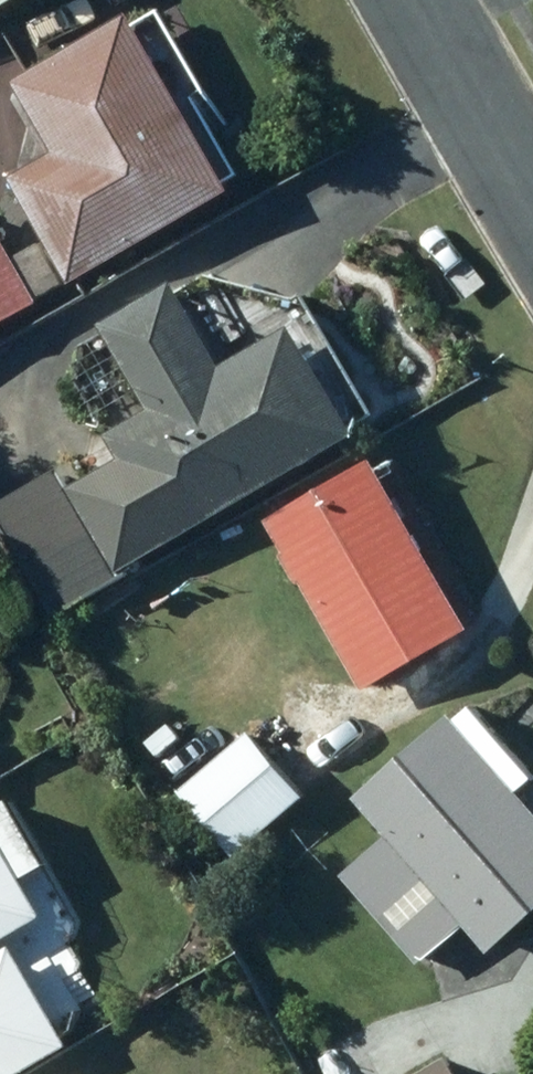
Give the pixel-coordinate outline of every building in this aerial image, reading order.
[(39,0),(0,0),(0,22),(39,0)] [(143,22),(23,88),(61,156),(17,180),(78,289),(241,198),(143,22)] [(69,287),(46,248),(20,263),(0,228),(0,330),(44,305),(42,302),(69,287)] [(117,331),(163,416),(121,439),(181,548),(370,444),(312,336),(236,378),(189,292),(117,331)] [(74,469),(1,510),(63,621),(136,580),(74,469)] [(278,530),(373,696),(478,636),(383,470),(278,530)] [(426,971),(474,930),(499,960),(532,931),(532,803),(531,800),(532,798),(532,771),(482,710),(367,807),(396,842),(351,881),(426,971)] [(258,738),(188,797),(241,860),(311,802),(258,738)] [(54,921),(32,884),(56,871),(20,808),(0,819),(0,952),(54,921)] [(78,1052),(21,952),(0,964),(0,1073),(40,1073),(78,1052)] [(326,1057),(337,1073),(369,1073),(398,1056),(379,1025),(326,1057)] [(431,1073),(458,1073),(451,1062),(431,1073)]
